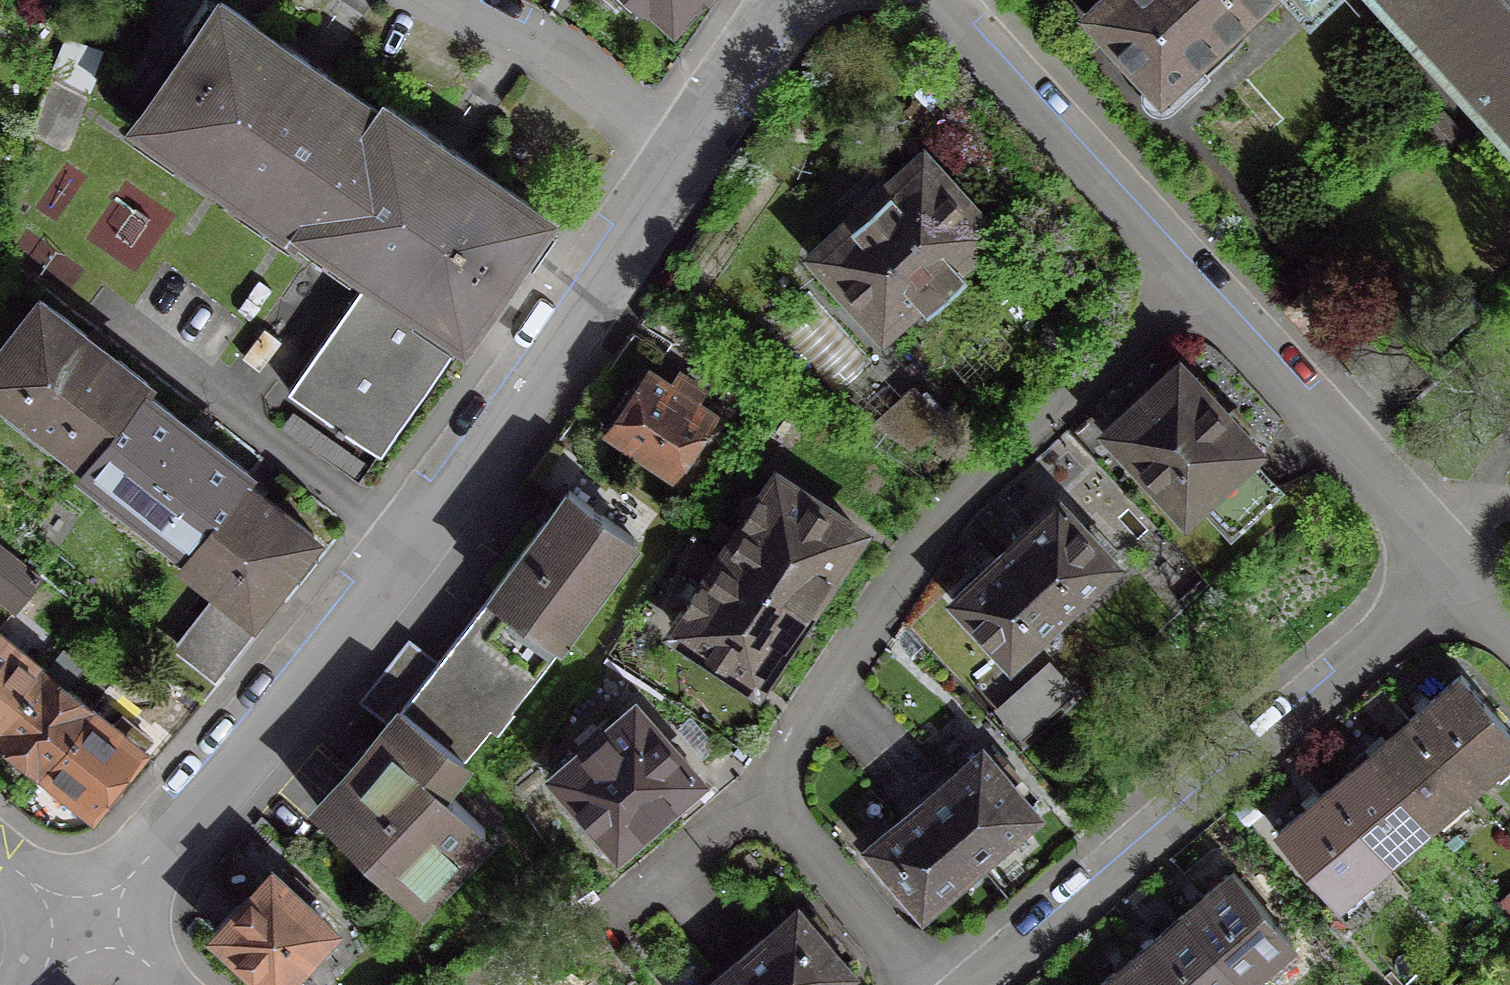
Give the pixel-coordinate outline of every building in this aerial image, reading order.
[(641,7),(644,4),(668,26),(692,0),(634,0),(641,7)] [(1079,14),(1143,83),(1139,88),(1137,95),(1139,102),(1142,108),(1148,112),(1154,114),(1161,113),(1167,109),(1202,77),(1190,65),(1260,0),(1095,0),(1079,14)] [(1509,135),(1509,0),(1385,0),(1509,135)] [(131,121),(292,234),(297,226),(296,225),(374,113),(373,112),(215,2),(131,121)] [(373,112),(374,113),(296,225),(297,226),(364,273),(456,337),(541,217),(379,104),(373,112)] [(1420,128),(1441,151),(1460,133),(1439,111),(1420,128)] [(856,237),(845,225),(813,254),(878,326),(910,296),(922,308),(948,285),(933,269),(946,257),(949,261),(982,231),(917,160),(886,188),(896,200),(856,237)] [(373,456),(456,337),(364,273),(281,392),(373,456)] [(82,461),(136,391),(138,393),(143,386),(142,384),(35,301),(0,345),(0,397),(81,460),(82,461)] [(1247,448),(1173,368),(1106,431),(1179,511),(1192,499),(1225,535),(1274,490),(1240,454),(1247,448)] [(706,415),(643,372),(603,431),(666,474),(706,415)] [(76,468),(181,550),(182,551),(237,481),(238,482),(244,475),(138,393),(136,391),(82,461),(81,460),(75,467),(76,468)] [(938,422),(915,396),(878,429),(908,449),(938,422)] [(739,522),(741,523),(721,553),(802,607),(827,570),(833,574),(854,543),(847,539),(852,531),(771,478),(758,497),(756,496),(751,497),(738,517),(739,522)] [(182,551),(181,550),(176,557),(216,588),(171,645),(209,674),(255,616),(250,612),(308,536),(238,482),(237,481),(182,551)] [(423,675),(449,696),(487,726),(486,727),(494,733),(510,712),(507,710),(558,642),(554,639),(629,540),(563,492),(424,674),(423,675)] [(1108,563),(1053,503),(1001,551),(1056,611),(1108,563)] [(0,551),(0,603),(10,610),(35,579),(0,551)] [(1056,611),(1001,551),(950,599),(1005,659),(1056,611)] [(681,607),(683,609),(670,629),(751,683),(756,675),(763,680),(784,649),(777,644),(802,607),(721,553),(701,583),(699,582),(694,583),(681,602),(681,607)] [(0,642),(0,719),(38,672),(0,642)] [(359,707),(383,725),(398,708),(422,730),(449,696),(423,675),(424,674),(401,655),(359,707)] [(39,767),(85,709),(38,672),(0,719),(0,737),(39,767)] [(1455,675),(1405,720),(1464,789),(1509,751),(1509,739),(1455,675)] [(342,772),(351,780),(320,816),(411,902),(479,830),(431,790),(486,727),(487,726),(449,696),(422,730),(398,708),(383,725),(342,772)] [(108,728),(85,709),(39,767),(87,807),(134,749),(128,744),(136,734),(116,718),(108,728)] [(629,710),(553,775),(613,844),(688,779),(629,710)] [(1464,789),(1405,720),(1364,755),(1424,824),(1464,789)] [(1028,814),(977,754),(922,801),(973,860),(1028,814)] [(1384,859),(1424,824),(1364,755),(1324,790),(1384,859)] [(1324,790),(1323,789),(1272,833),(1333,903),(1384,859),(1324,790)] [(973,860),(922,801),(867,848),(917,907),(973,860)] [(267,873),(210,933),(265,984),(276,984),(327,930),(267,873)] [(1232,878),(1179,924),(1231,984),(1264,984),(1298,956),(1232,878)] [(1497,901),(1507,912),(1509,909),(1509,890),(1497,901)] [(792,912),(737,959),(759,984),(827,984),(842,972),(792,912)] [(1179,924),(1131,964),(1149,984),(1231,984),(1179,924)] [(737,959),(707,984),(759,984),(737,959)] [(1131,964),(1107,984),(1149,984),(1131,964)]
